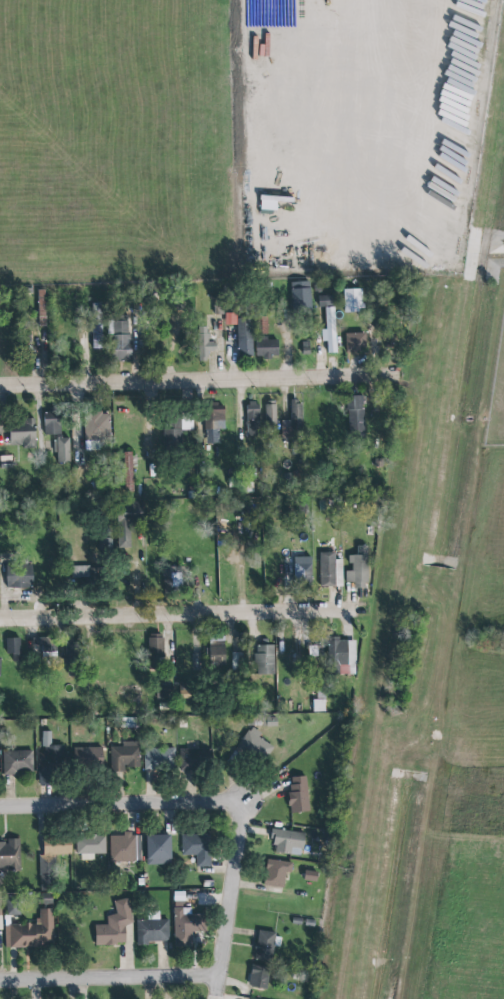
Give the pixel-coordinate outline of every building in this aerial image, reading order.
[(261,213),(277,213),(278,201),(286,202),(287,197),(262,196),(261,213)] [(311,281),(291,282),(292,309),(312,309),(311,281)] [(344,313),(363,312),(363,289),(344,289),(344,313)] [(47,325),(46,290),(38,290),(39,325),(47,325)] [(334,306),(334,295),(319,296),(319,306),(334,306)] [(92,304),(102,304),(102,350),(93,350),(92,304)] [(336,353),(335,307),(325,307),(326,335),(323,336),(324,342),(327,342),(328,354),(336,353)] [(237,313),(225,314),(226,326),(237,326),(237,313)] [(111,363),(132,362),(131,338),(130,337),(130,336),(128,336),(128,322),(127,322),(127,315),(114,316),(108,316),(108,335),(111,335),(111,363)] [(254,356),(253,318),(237,318),(238,357),(254,356)] [(216,352),(216,342),(208,342),(209,327),(199,327),(197,361),(208,362),(208,352),(216,352)] [(346,354),(345,334),(366,333),(366,348),(364,348),(364,349),(362,349),(362,350),(361,350),(361,353),(346,354)] [(279,357),(279,340),(268,340),(268,337),(257,338),(257,358),(279,357)] [(365,396),(348,396),(349,437),(366,437),(365,396)] [(282,438),(302,437),(301,400),(291,400),(291,420),(281,421),(282,438)] [(266,420),(276,420),(277,401),(266,401),(266,420)] [(248,438),(247,425),(245,425),(245,422),(247,422),(246,406),(249,406),(249,402),(256,402),(256,405),(259,405),(260,437),(248,438)] [(214,429),(224,430),(224,404),(211,404),(211,411),(204,411),(203,443),(214,443),(214,429)] [(44,435),(62,435),(62,410),(44,410),(44,435)] [(99,441),(111,441),(110,412),(84,413),(85,451),(99,450),(99,441)] [(36,419),(10,420),(10,447),(37,447),(36,419)] [(193,430),(193,420),(175,420),(174,428),(163,428),(163,451),(182,451),(182,430),(193,430)] [(71,463),(70,439),(55,439),(56,464),(71,463)] [(133,452),(121,453),(122,488),(134,488),(133,452)] [(119,549),(133,548),(131,522),(145,521),(144,503),(117,504),(119,549)] [(346,582),(355,583),(355,588),(367,588),(368,546),(358,546),(358,556),(351,556),(351,571),(346,571),(346,582)] [(318,551),(333,551),(333,585),(318,585),(318,551)] [(312,557),(294,557),(293,580),(311,580),(312,557)] [(34,588),(33,565),(6,566),(7,588),(34,588)] [(73,566),(72,584),(100,584),(101,567),(73,566)] [(164,594),(180,593),(179,566),(163,567),(164,594)] [(163,635),(148,635),(149,672),(164,672),(163,635)] [(20,638),(5,639),(6,654),(12,654),(13,662),(21,662),(20,638)] [(42,653),(56,652),(55,638),(32,639),(32,646),(41,645),(42,653)] [(207,666),(226,666),(226,639),(208,639),(207,666)] [(357,640),(327,639),(326,666),(335,666),(335,674),(356,675),(357,640)] [(66,659),(76,658),(76,641),(66,641),(66,659)] [(275,675),(274,645),(255,646),(256,676),(275,675)] [(193,699),(193,691),(185,690),(185,683),(179,683),(178,695),(171,695),(171,683),(159,683),(158,698),(193,699)] [(314,712),(325,712),(325,700),(313,700),(314,712)] [(266,762),(274,746),(259,738),(262,733),(250,727),(239,749),(266,762)] [(41,785),(58,785),(58,774),(65,775),(65,745),(51,745),(51,732),(41,732),(41,785)] [(111,747),(111,771),(140,770),(139,742),(122,742),(122,747),(111,747)] [(102,747),(73,748),(74,768),(103,767),(102,747)] [(145,771),(175,771),(175,748),(145,749),(145,771)] [(181,749),(180,770),(209,771),(210,750),(181,749)] [(33,751),(3,752),(4,775),(33,774),(33,751)] [(309,813),(307,777),(289,778),(290,813),(309,813)] [(302,848),(304,833),(270,828),(269,838),(272,839),(271,844),(275,845),(274,851),(290,854),(290,853),(299,855),(300,848),(302,848)] [(109,835),(110,864),(136,863),(135,834),(109,835)] [(211,867),(211,835),(181,834),(181,855),(196,856),(196,867),(211,867)] [(147,865),(173,865),(172,835),(147,836),(147,865)] [(74,854),(79,854),(79,861),(92,861),(92,854),(104,853),(103,836),(74,836),(74,854)] [(40,893),(42,893),(42,905),(52,904),(52,890),(57,890),(56,855),(72,855),(71,837),(43,837),(43,855),(39,855),(40,893)] [(6,868),(0,869),(0,842),(3,842),(3,844),(6,844),(6,838),(19,838),(19,872),(6,872),(6,868)] [(284,888),(286,873),(291,873),(292,863),(267,860),(264,886),(284,888)] [(96,946),(126,945),(126,925),(131,925),(130,900),(115,900),(115,915),(107,916),(107,925),(95,926),(96,946)] [(172,907),(181,907),(181,914),(204,914),(204,931),(190,931),(190,945),(173,945),(172,907)] [(5,948),(54,947),(53,909),(37,910),(37,924),(4,925),(5,948)] [(136,921),(137,946),(148,946),(148,942),(169,942),(169,920),(136,921)] [(276,933),(259,930),(254,960),(272,962),(276,933)] [(270,967),(252,965),(249,986),(268,989),(270,967)]
